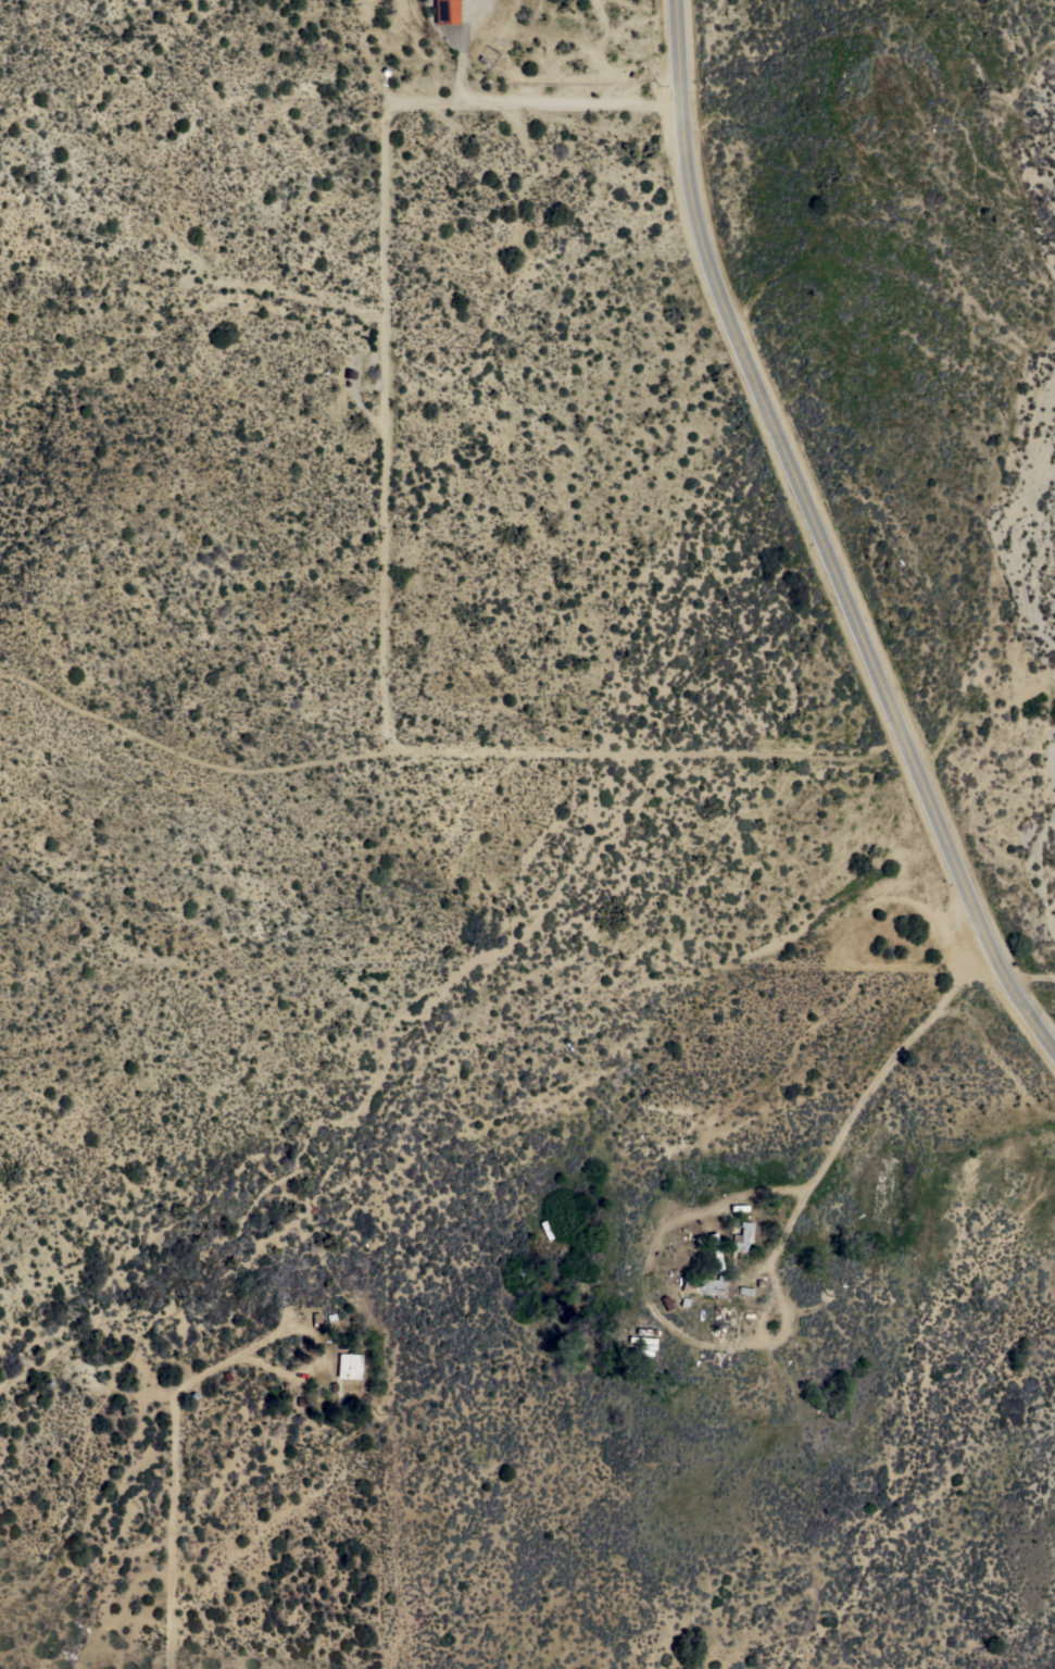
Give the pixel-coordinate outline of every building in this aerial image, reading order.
[(435,24),(434,0),(457,0),(457,24),(435,24)] [(750,1243),(748,1242),(746,1251),(740,1251),(739,1258),(730,1257),(731,1250),(730,1250),(732,1233),(740,1234),(741,1226),(739,1226),(740,1220),(753,1222),(750,1243)] [(723,1269),(715,1270),(707,1234),(715,1232),(723,1269)] [(682,1274),(716,1280),(717,1274),(732,1276),(729,1299),(714,1297),(714,1295),(681,1290),(682,1274)] [(347,1354),(348,1350),(354,1352),(354,1354),(361,1354),(360,1379),(337,1378),(338,1353),(347,1354)]
